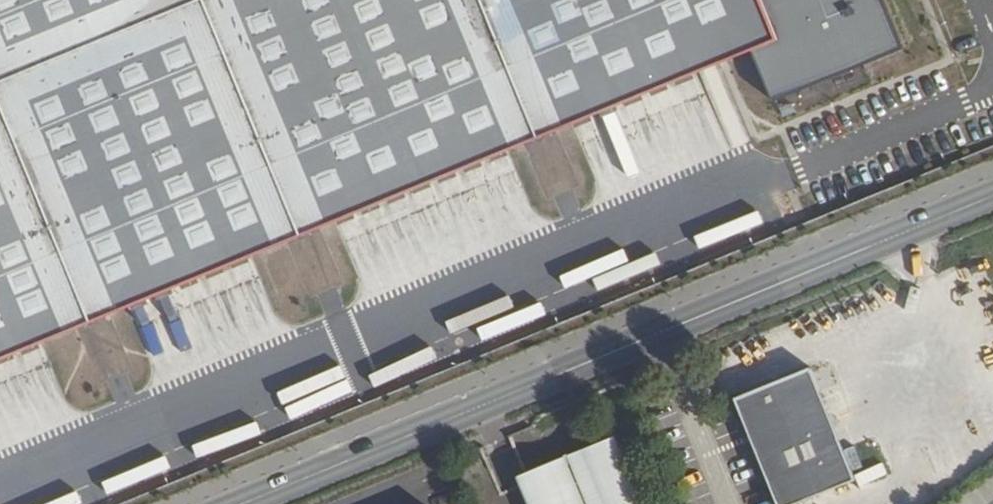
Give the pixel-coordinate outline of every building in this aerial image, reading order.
[(753,54),(774,107),(906,52),(884,0),(0,0),(0,366),(753,54)] [(743,403),(783,503),(817,503),(864,485),(818,372),(743,403)] [(547,502),(548,503),(639,503),(620,458),(626,456),(622,447),(595,457),(597,466),(558,497),(547,502)] [(546,501),(543,503),(544,503),(547,502),(558,497),(597,466),(595,457),(546,501)]
